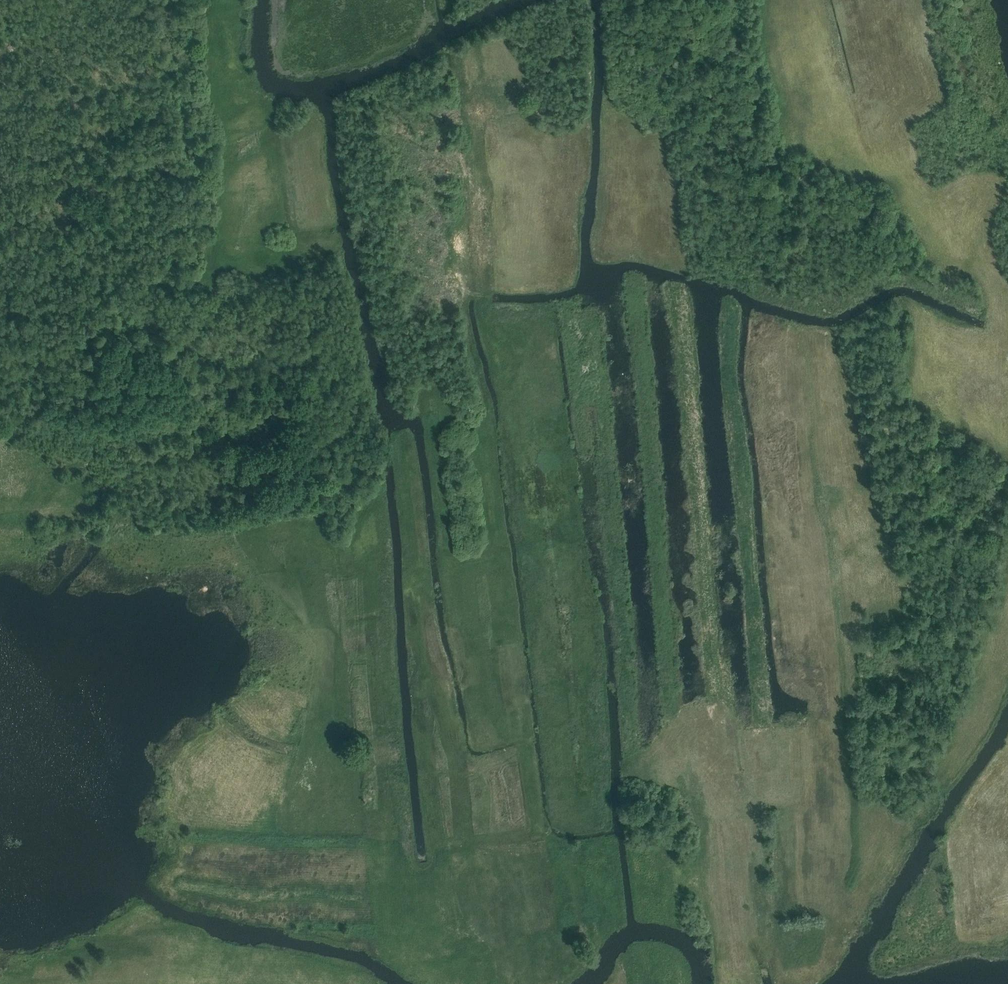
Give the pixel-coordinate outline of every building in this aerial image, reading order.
[(770,966),(775,983),(782,983),(783,983),(777,964),(770,966)]
